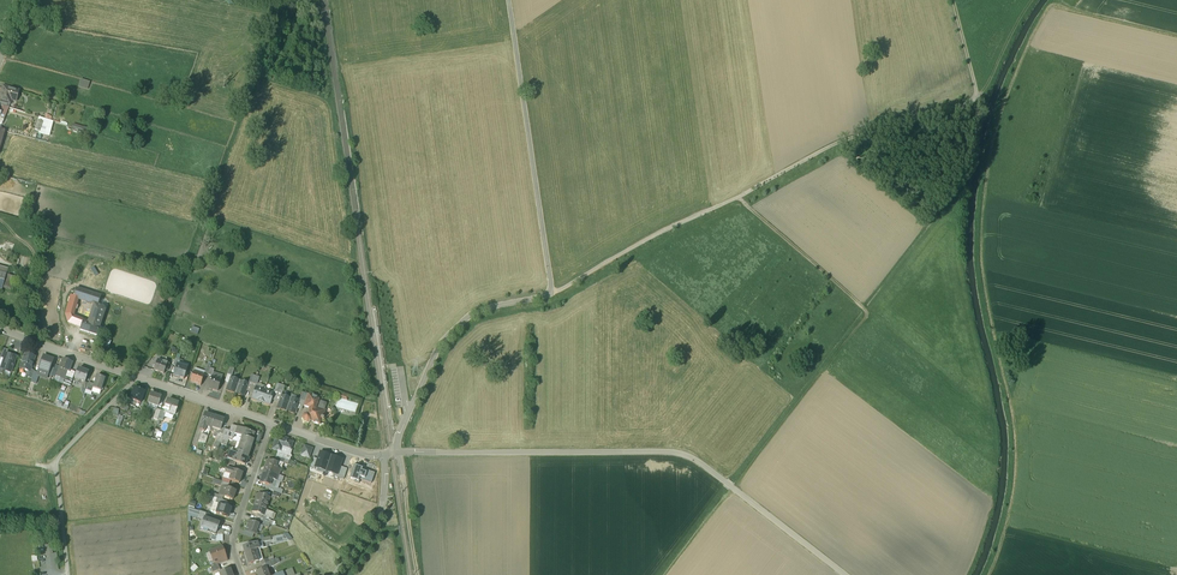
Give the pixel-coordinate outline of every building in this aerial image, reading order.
[(90,82),(81,79),(79,85),(88,88),(90,82)] [(3,86),(0,97),(0,101),(10,104),(13,95),(18,97),(19,90),(3,86)] [(9,108),(0,105),(0,112),(1,112),(0,116),(0,118),(5,120),(9,108)] [(39,133),(50,136),(54,122),(39,117),(38,120),(43,122),(40,131),(39,133)] [(2,290),(2,288),(12,291),(16,277),(7,274),(0,272),(0,289),(2,290)] [(101,297),(76,288),(73,297),(78,299),(95,305),(98,306),(99,306),(101,297)] [(73,297),(71,297),(66,314),(68,322),(76,325),(79,319),(72,316),(78,299),(73,297)] [(98,306),(95,305),(89,322),(92,323),(100,326),(105,310),(104,308),(99,306),(98,306)] [(89,322),(83,320),(81,327),(80,330),(89,333),(92,323),(89,322)] [(100,326),(92,323),(89,333),(97,335),(100,326)] [(6,353),(4,359),(1,369),(11,373),(16,357),(6,353)] [(36,357),(26,354),(20,369),(29,372),(30,372),(31,371),(36,357)] [(43,356),(38,371),(49,375),(51,368),(54,360),(43,356)] [(73,363),(63,359),(60,368),(65,370),(69,372),(73,363)] [(169,364),(157,360),(154,370),(163,374),(165,370),(167,371),(169,364)] [(177,365),(176,367),(173,376),(179,378),(184,379),(188,368),(177,365)] [(89,373),(79,369),(75,378),(80,380),(85,382),(89,373)] [(38,373),(34,372),(31,379),(31,382),(36,384),(39,376),(37,375),(38,373)] [(204,375),(194,372),(190,382),(191,382),(197,384),(201,386),(204,375)] [(105,378),(97,375),(95,380),(94,380),(93,381),(93,382),(93,383),(94,383),(94,384),(93,388),(101,390),(105,378)] [(222,381),(211,377),(208,388),(218,392),(222,381)] [(240,380),(230,377),(226,388),(235,392),(240,380)] [(240,380),(235,392),(245,395),(249,383),(240,380)] [(94,384),(89,382),(88,384),(86,390),(92,392),(93,388),(94,384)] [(265,389),(256,386),(252,397),(261,401),(265,389)] [(144,391),(135,388),(131,400),(140,403),(144,391)] [(274,392),(265,389),(261,401),(270,404),(274,392)] [(161,397),(151,394),(148,403),(153,405),(158,407),(161,397)] [(291,398),(281,395),(277,406),(287,409),(291,398)] [(319,400),(317,398),(312,396),(310,397),(306,396),(305,399),(312,401),(309,408),(307,415),(306,414),(304,416),(303,419),(304,422),(307,423),(310,422),(310,421),(313,421),(314,423),(319,424),(320,424),(321,419),(322,417),(323,418),(325,411),(324,410),(327,404),(326,403),(319,400)] [(300,401),(291,398),(287,409),(296,413),(300,401)] [(178,403),(168,399),(164,411),(163,412),(165,413),(169,414),(170,412),(174,414),(178,403)] [(312,401),(305,399),(305,401),(304,401),(303,406),(309,408),(312,401)] [(125,417),(120,415),(121,410),(116,408),(113,417),(124,420),(125,417)] [(215,417),(205,413),(200,429),(204,431),(206,426),(211,428),(215,417)] [(224,420),(215,417),(211,428),(220,431),(224,420)] [(255,433),(237,427),(235,433),(234,438),(233,441),(241,443),(243,436),(253,439),(255,433)] [(222,437),(227,439),(228,436),(230,432),(230,430),(225,428),(223,434),(222,437)] [(208,436),(201,434),(199,441),(206,443),(208,436)] [(241,443),(238,450),(249,453),(254,440),(253,439),(243,436),(241,443)] [(288,439),(282,436),(281,438),(276,436),(272,449),(279,452),(277,457),(289,461),(291,457),(289,455),(293,442),(288,440),(288,439)] [(227,439),(222,437),(220,442),(220,443),(227,446),(229,439),(227,439)] [(313,448),(305,446),(301,455),(309,458),(313,448)] [(234,461),(233,462),(236,462),(245,465),(246,461),(248,462),(249,458),(248,457),(249,453),(238,450),(238,449),(236,454),(234,461)] [(326,471),(331,456),(321,452),(318,459),(315,468),(326,471)] [(342,460),(331,456),(326,471),(336,475),(339,466),(342,460)] [(234,461),(228,458),(225,457),(223,463),(227,464),(234,466),(236,462),(233,462),(234,461)] [(315,468),(318,459),(313,458),(310,467),(310,468),(315,469),(315,468)] [(281,470),(274,467),(275,462),(268,460),(264,470),(279,475),(281,470)] [(283,463),(276,461),(275,462),(274,467),(281,470),(283,463)] [(360,480),(364,481),(366,473),(363,472),(364,468),(354,464),(350,478),(351,478),(351,479),(354,480),(354,482),(359,484),(360,480)] [(347,469),(339,466),(336,475),(336,476),(344,479),(347,469)] [(233,470),(231,475),(229,479),(229,480),(230,480),(239,483),(242,473),(233,470)] [(279,475),(264,470),(260,483),(269,486),(270,486),(272,480),(277,481),(279,475)] [(375,473),(367,471),(366,473),(364,481),(371,484),(375,473)] [(225,488),(222,487),(219,495),(219,496),(233,500),(236,491),(228,488),(225,487),(225,488)] [(270,497),(259,493),(257,499),(256,502),(255,503),(267,507),(270,497)] [(267,507),(255,503),(252,512),(257,514),(263,516),(264,516),(265,510),(267,507)] [(231,508),(219,504),(216,513),(228,517),(231,508)] [(200,512),(188,508),(188,516),(190,517),(198,519),(200,512)] [(207,514),(200,512),(198,519),(203,521),(204,518),(205,518),(207,514)] [(263,516),(257,514),(255,519),(263,522),(265,518),(265,516),(264,516),(263,516)] [(205,518),(204,518),(203,521),(201,528),(216,534),(220,523),(205,518)] [(259,524),(248,520),(245,531),(254,534),(255,535),(259,524)] [(248,544),(243,546),(245,553),(255,550),(258,549),(256,543),(249,545),(248,544)] [(221,547),(209,552),(213,562),(215,561),(217,565),(218,565),(227,561),(225,557),(223,553),(221,547)] [(255,550),(245,553),(248,564),(258,561),(255,550)] [(269,563),(262,565),(264,569),(266,568),(266,569),(267,569),(273,566),(279,563),(278,559),(274,560),(269,563)] [(194,572),(198,568),(194,564),(190,569),(194,572)]
